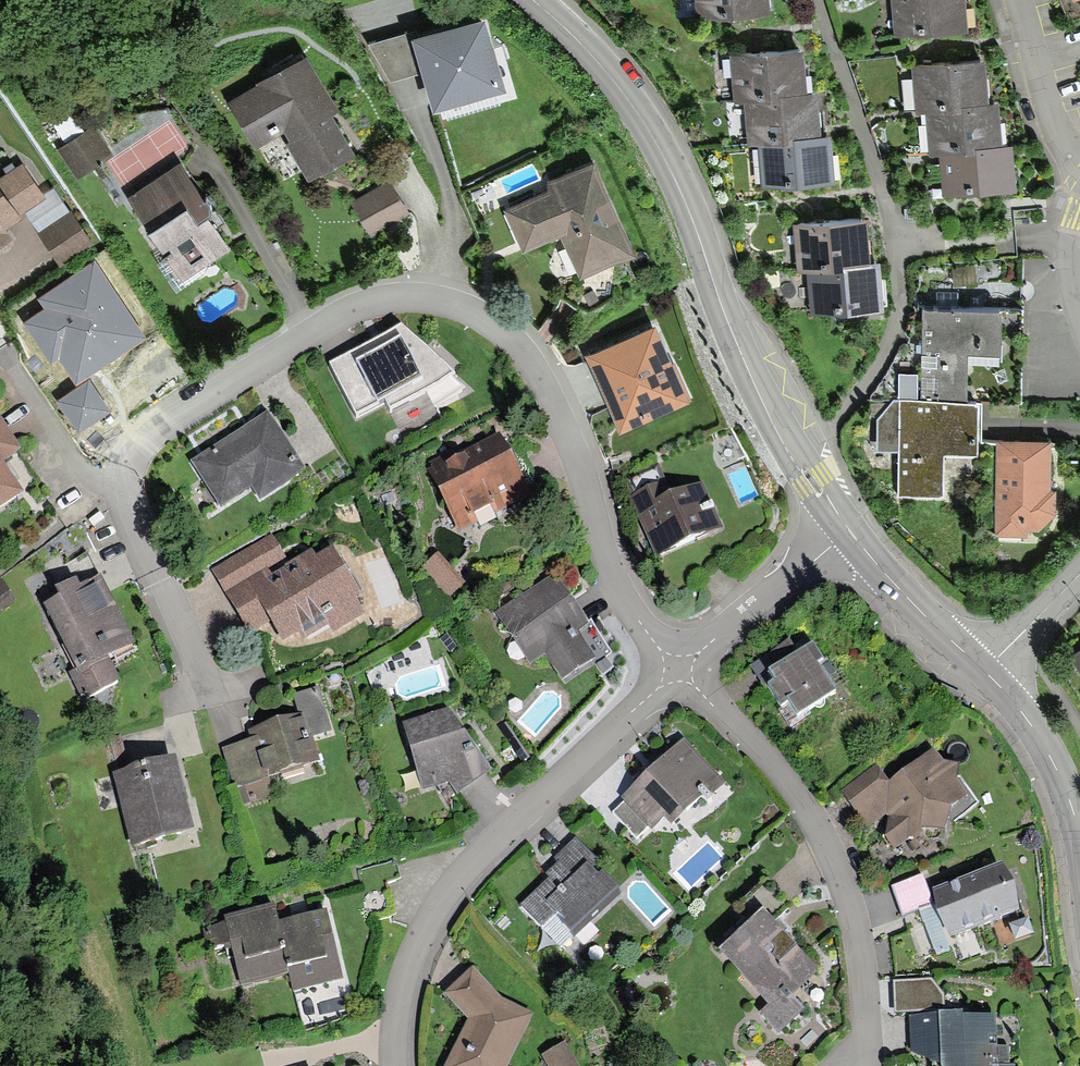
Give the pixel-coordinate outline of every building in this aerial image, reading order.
[(693,18),(770,12),(769,0),(692,0),(693,18)] [(893,35),(968,31),(967,0),(891,0),(893,35)] [(1069,24),(1079,20),(1079,0),(1060,0),(1069,24)] [(418,35),(411,37),(421,70),(432,108),(506,86),(485,15),(418,35)] [(417,29),(368,43),(387,79),(421,70),(411,37),(418,35),(417,29)] [(805,50),(730,55),(733,102),(742,102),(783,99),(782,93),(807,92),(805,50)] [(306,58),(227,105),(254,151),(279,136),(305,178),(352,150),(329,110),(335,106),(306,58)] [(988,61),(912,66),(915,112),(927,112),(963,110),(963,104),(990,103),(988,61)] [(783,99),(742,102),(745,144),(757,143),(798,141),(798,137),(821,135),(818,91),(807,92),(782,93),(783,99)] [(963,110),(927,112),(929,155),(938,154),(979,152),(979,146),(1003,145),(1000,102),(990,103),(963,104),(963,110)] [(92,126),(58,148),(77,177),(111,155),(92,126)] [(830,135),(821,135),(798,137),(798,141),(757,143),(760,187),(833,182),(830,135)] [(979,152),(938,154),(940,196),(1016,192),(1014,144),(1003,145),(979,146),(979,152)] [(549,191),(506,210),(523,250),(558,235),(578,280),(635,256),(595,161),(545,182),(549,191)] [(11,238),(6,229),(22,218),(20,214),(43,199),(20,162),(0,175),(0,245),(11,238)] [(214,211),(181,162),(127,198),(182,281),(230,250),(207,216),(214,211)] [(387,179),(348,201),(367,235),(407,213),(387,179)] [(868,220),(793,224),(795,271),(805,270),(845,268),(844,263),(870,262),(868,220)] [(845,268),(805,270),(807,312),(885,308),(882,261),(870,262),(844,263),(845,268)] [(46,310),(25,323),(53,366),(59,362),(75,387),(146,340),(95,262),(39,299),(46,310)] [(1003,312),(919,310),(918,372),(900,372),(899,399),(966,400),(967,354),(1002,355),(1003,312)] [(655,323),(585,354),(619,429),(689,397),(655,323)] [(466,389),(403,328),(330,366),(358,418),(385,404),(390,413),(427,393),(434,405),(466,389)] [(90,381),(57,402),(78,434),(111,412),(90,381)] [(899,399),(894,399),(879,418),(879,449),(898,450),(897,497),(942,498),(943,456),(977,457),(978,401),(966,400),(899,399)] [(267,414),(190,463),(220,509),(251,489),(261,504),(298,480),(288,463),(295,458),(267,414)] [(22,491),(4,463),(22,451),(0,419),(0,505),(22,491)] [(457,533),(529,499),(496,429),(424,463),(457,533)] [(1025,535),(1026,528),(1038,528),(1054,511),(1055,491),(1049,490),(1050,442),(996,440),(994,534),(1025,535)] [(663,486),(629,500),(654,560),(721,532),(702,486),(669,500),(663,486)] [(269,535),(209,573),(250,637),(269,625),(283,648),(299,638),(303,644),(327,629),(331,636),(362,616),(356,607),(364,602),(333,552),(316,562),(311,553),(289,566),(269,535)] [(465,583),(438,554),(420,571),(447,599),(465,583)] [(554,575),(494,614),(528,665),(544,654),(563,683),(611,651),(591,621),(587,624),(554,575)] [(136,651),(100,583),(77,595),(73,586),(56,595),(59,601),(40,611),(57,643),(61,641),(76,671),(68,675),(83,702),(102,692),(92,674),(136,651)] [(0,585),(0,610),(12,602),(0,585)] [(791,639),(752,664),(764,682),(765,682),(781,708),(789,703),(797,715),(834,692),(816,664),(822,660),(813,646),(801,653),(791,639)] [(1071,656),(1079,670),(1079,650),(1071,656)] [(249,740),(222,748),(233,784),(236,783),(243,806),(274,796),(269,778),(321,763),(314,739),(333,733),(319,687),(292,695),(298,714),(246,730),(249,740)] [(448,713),(404,728),(421,791),(449,784),(455,798),(491,773),(448,713)] [(685,740),(622,799),(625,803),(615,813),(637,837),(648,826),(653,831),(664,821),(670,828),(701,800),(706,805),(727,785),(685,740)] [(945,830),(948,820),(974,802),(963,786),(960,788),(956,781),(958,767),(943,765),(934,752),(888,786),(875,768),(841,793),(866,827),(876,820),(897,848),(921,830),(945,830)] [(176,764),(112,779),(130,852),(194,837),(176,764)] [(546,878),(517,905),(540,929),(556,915),(564,924),(562,925),(573,936),(620,893),(603,875),(599,879),(590,869),(597,863),(574,838),(554,856),(558,860),(543,874),(546,878)] [(1002,860),(931,888),(950,937),(1021,910),(1002,860)] [(922,873),(892,886),(902,915),(933,904),(922,873)] [(273,905),(224,917),(226,924),(203,930),(209,951),(231,946),(240,986),(289,974),(293,992),(343,978),(325,912),(278,925),(273,905)] [(763,912),(719,953),(769,1007),(756,1019),(775,1039),(807,1010),(792,994),(817,971),(763,912)] [(1027,917),(1010,924),(1016,938),(1033,931),(1027,917)] [(501,999),(472,969),(444,996),(467,1020),(445,1065),(506,1065),(531,1014),(501,999)] [(932,980),(895,982),(896,1010),(943,1008),(943,994),(932,980)] [(1016,1064),(1010,1064),(1009,1045),(998,1045),(997,1014),(964,1014),(965,1009),(912,1014),(911,1051),(933,1060),(933,1065),(1016,1065),(1016,1064)] [(543,1056),(549,1065),(577,1065),(564,1044),(543,1056)]
